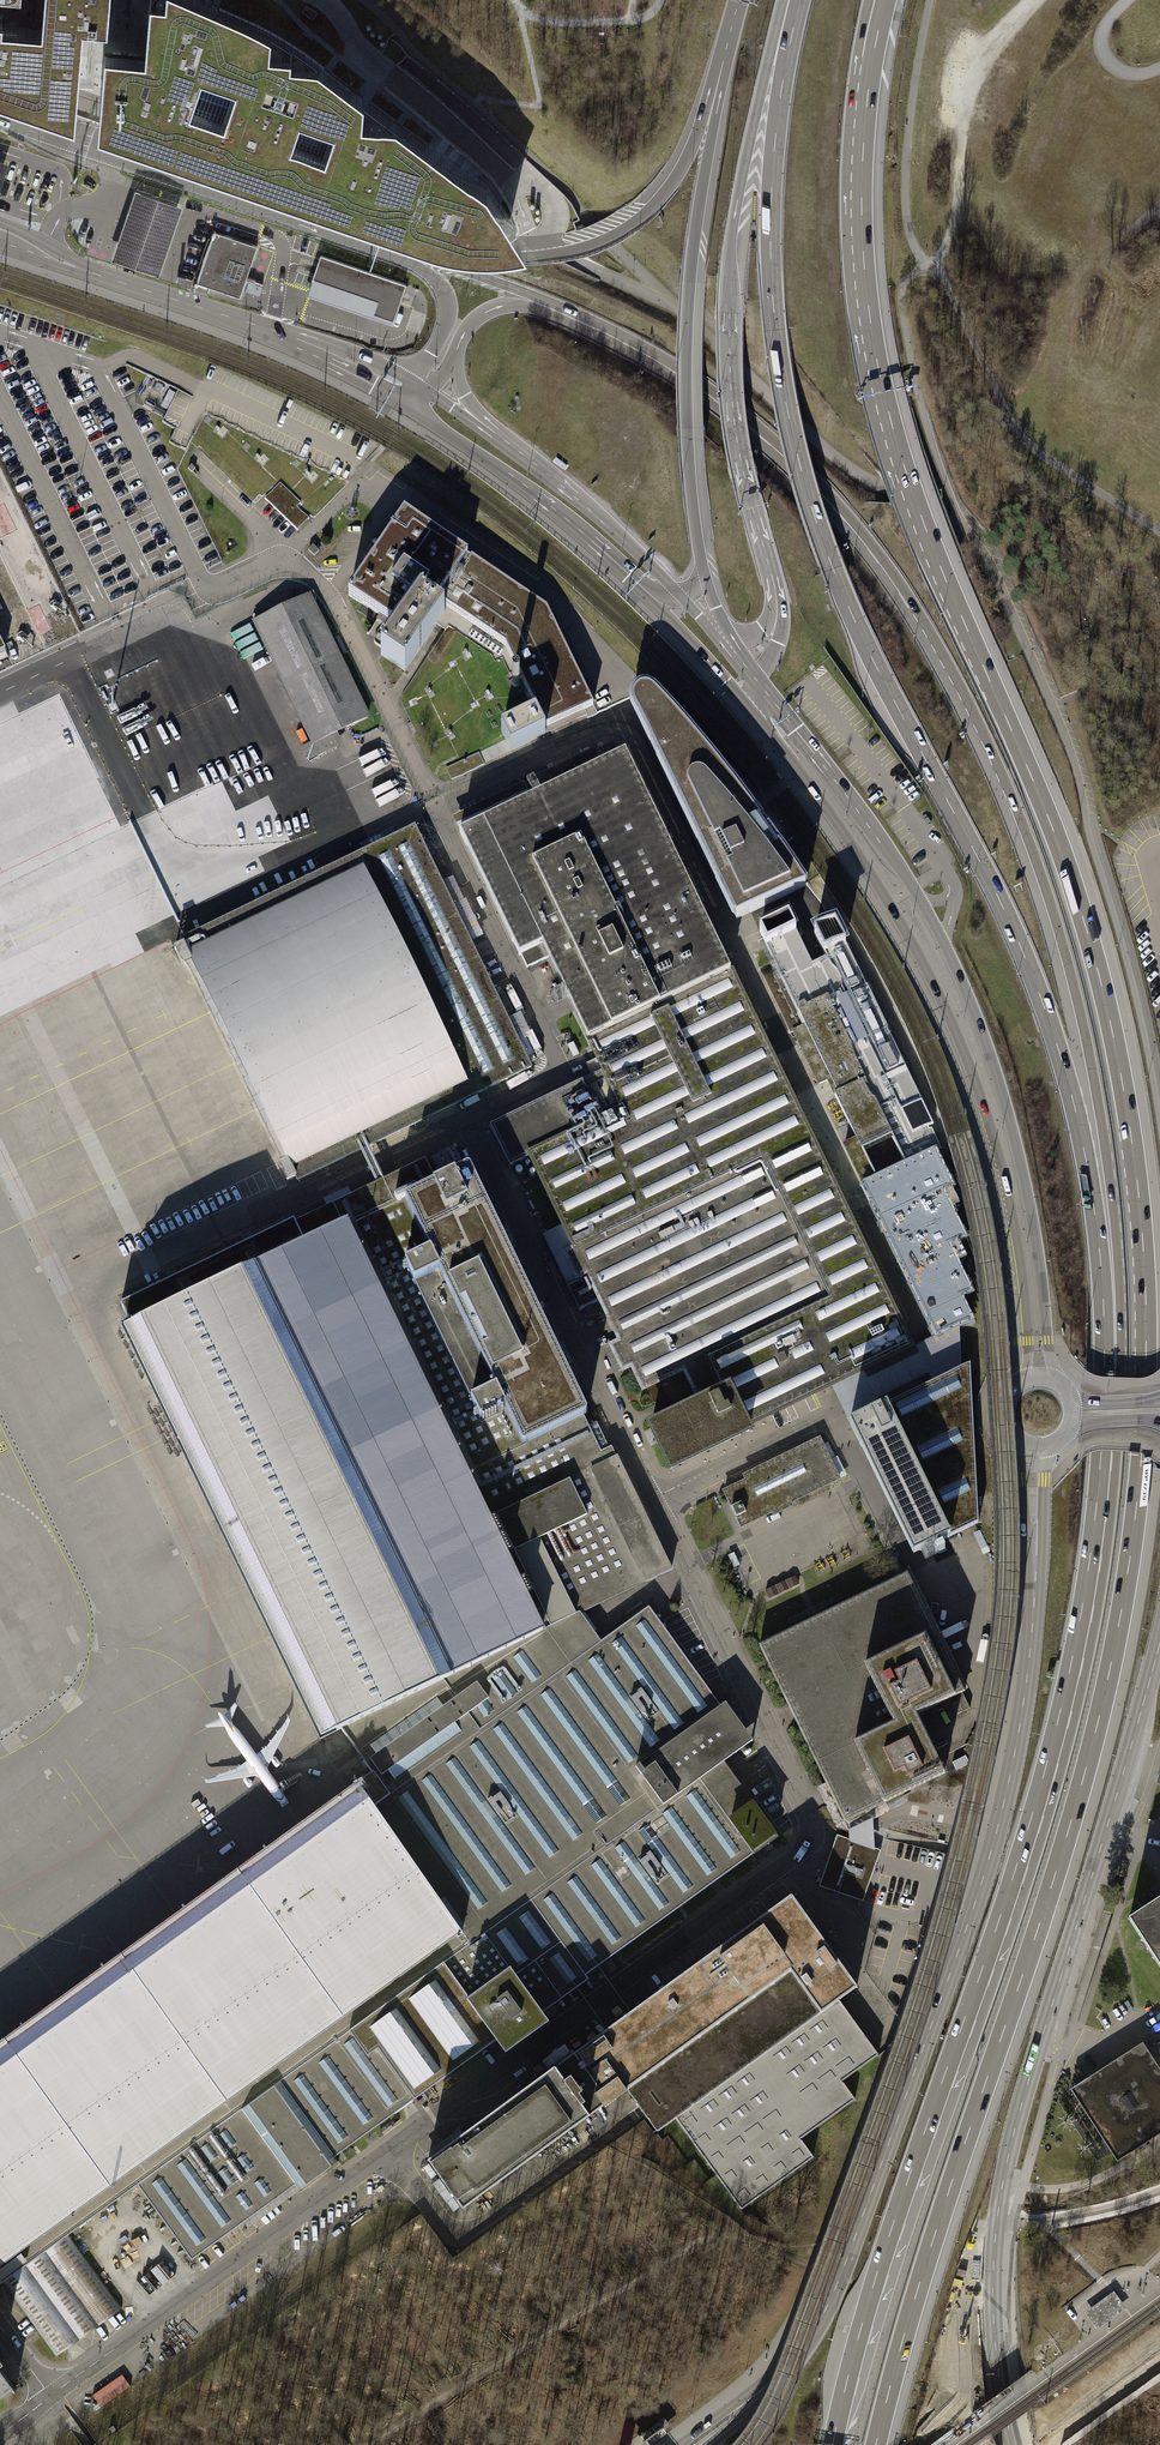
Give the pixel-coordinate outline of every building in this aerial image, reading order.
[(77,90),(81,45),(82,33),(83,21),(107,24),(108,12),(109,0),(44,0),(42,14),(42,18),(41,25),(30,24),(18,23),(5,22),(2,22),(2,14),(0,14),(0,63),(77,90)] [(454,214),(462,214),(473,214),(481,214),(490,213),(498,212),(505,210),(491,188),(487,182),(432,141),(400,117),(364,90),(327,63),(312,52),(295,40),(277,30),(259,19),(240,11),(214,0),(149,0),(145,51),(125,49),(104,47),(101,97),(409,205),(417,208),(425,210),(435,212),(444,213),(454,214)] [(2,190),(13,159),(0,155),(0,190),(2,190)] [(157,275),(182,204),(134,188),(110,258),(157,275)] [(280,482),(265,499),(295,528),(296,527),(306,516),(307,516),(297,506),(301,502),(280,482)] [(351,591),(348,595),(398,629),(384,650),(381,655),(404,671),(405,672),(444,613),(434,606),(439,599),(442,601),(441,602),(506,645),(539,713),(501,731),(511,751),(545,734),(543,729),(546,727),(583,709),(593,704),(547,609),(471,558),(470,559),(467,557),(468,556),(404,512),(370,563),(351,591)] [(371,546),(363,558),(370,562),(378,550),(371,546)] [(276,612),(255,622),(314,743),(334,733),(348,727),(368,717),(309,596),(276,612)] [(108,622),(111,626),(120,621),(118,617),(108,622)] [(718,881),(736,919),(767,904),(806,886),(804,884),(804,883),(796,871),(779,846),(769,833),(761,822),(739,792),(725,775),(710,756),(675,715),(657,696),(655,695),(654,694),(653,693),(651,692),(650,691),(649,690),(647,690),(646,690),(645,690),(644,690),(643,690),(642,690),(641,690),(640,691),(639,691),(638,692),(637,693),(636,694),(635,694),(635,695),(635,696),(634,696),(634,697),(633,698),(633,699),(633,700),(633,701),(633,702),(633,703),(633,704),(633,705),(633,706),(634,707),(639,718),(718,881)] [(480,752),(446,768),(452,779),(484,764),(483,761),(508,749),(504,740),(480,752)] [(483,821),(459,832),(513,942),(518,954),(519,956),(521,955),(527,967),(548,957),(574,1011),(588,1039),(591,1045),(597,1058),(585,1063),(591,1075),(603,1070),(622,1109),(601,1119),(529,1154),(530,1157),(539,1175),(563,1224),(575,1248),(565,1253),(577,1277),(574,1278),(576,1282),(568,1286),(579,1310),(600,1300),(620,1342),(612,1347),(623,1371),(632,1367),(635,1373),(643,1390),(647,1388),(685,1370),(701,1402),(723,1391),(729,1388),(747,1426),(823,1389),(913,1346),(731,971),(625,752),(542,792),(531,798),(483,821)] [(202,931),(181,941),(286,1158),(297,1181),(360,1150),(368,1147),(431,1116),(482,1092),(528,1069),(531,1067),(508,1021),(498,998),(496,996),(490,983),(470,942),(453,906),(422,842),(415,828),(202,931)] [(795,931),(766,945),(767,947),(805,1025),(793,1031),(794,1033),(819,1084),(828,1080),(857,1140),(844,1145),(936,1336),(959,1325),(970,1319),(959,1296),(970,1291),(947,1245),(963,1237),(941,1190),(951,1186),(934,1151),(938,1148),(928,1128),(930,1127),(925,1115),(923,1112),(922,1110),(910,1084),(909,1076),(905,1067),(899,1062),(896,1055),(894,1048),(869,995),(864,989),(860,981),(859,972),(855,964),(849,958),(845,951),(845,948),(826,957),(827,959),(811,966),(810,965),(812,964),(795,931)] [(582,1080),(490,1125),(510,1166),(530,1157),(529,1154),(601,1119),(582,1080)] [(436,1184),(425,1161),(385,1180),(377,1184),(335,1204),(345,1224),(466,1474),(584,1416),(585,1416),(585,1415),(586,1415),(586,1414),(586,1413),(587,1413),(587,1412),(587,1411),(586,1411),(578,1393),(570,1378),(566,1369),(565,1367),(555,1346),(554,1344),(544,1323),(537,1308),(510,1253),(509,1251),(499,1230),(492,1215),(470,1171),(470,1170),(469,1170),(468,1170),(467,1170),(466,1170),(455,1175),(454,1175),(443,1181),(440,1182),(436,1184)] [(132,1326),(345,1224),(335,1204),(295,1224),(293,1221),(122,1304),(132,1326)] [(132,1326),(124,1330),(126,1335),(127,1334),(320,1734),(319,1734),(321,1739),(341,1729),(542,1631),(466,1474),(345,1224),(132,1326)] [(970,1364),(850,1423),(913,1554),(978,1523),(970,1364)] [(663,1420),(651,1426),(671,1468),(672,1468),(672,1467),(748,1431),(749,1431),(747,1426),(729,1388),(723,1391),(701,1402),(663,1420)] [(584,1416),(466,1474),(542,1631),(580,1612),(670,1568),(651,1528),(647,1520),(630,1486),(628,1480),(617,1457),(611,1447),(601,1451),(584,1416)] [(822,1443),(724,1491),(741,1526),(762,1516),(762,1517),(794,1501),(839,1479),(822,1443)] [(740,1565),(734,1552),(728,1555),(734,1568),(740,1565)] [(812,1619),(759,1644),(767,1660),(769,1665),(788,1704),(798,1723),(826,1781),(844,1819),(845,1821),(945,1773),(917,1715),(923,1712),(965,1692),(907,1572),(897,1577),(817,1616),(812,1619)] [(765,1590),(768,1597),(798,1583),(794,1576),(765,1590)] [(610,1957),(616,1953),(678,1908),(682,1906),(711,1885),(711,1884),(717,1880),(754,1854),(776,1838),(778,1837),(767,1820),(746,1792),(741,1784),(725,1761),(736,1753),(753,1741),(725,1703),(720,1707),(715,1700),(708,1689),(674,1642),(670,1637),(649,1607),(601,1642),(580,1612),(341,1729),(372,1772),(357,1783),(472,1943),(485,1934),(541,2013),(588,1979),(585,1975),(605,1961),(610,1957)] [(338,2162),(334,2156),(403,2107),(496,2039),(443,1964),(472,1943),(357,1783),(356,1783),(353,1785),(355,1788),(0,2045),(0,2284),(1,2283),(33,2260),(34,2261),(41,2256),(40,2255),(68,2235),(72,2232),(75,2235),(82,2230),(81,2228),(86,2223),(85,2222),(137,2185),(191,2259),(295,2184),(299,2190),(338,2162)] [(863,1901),(881,1850),(855,1841),(837,1835),(819,1886),(860,1900),(863,1901)] [(462,2134),(427,2159),(451,2192),(462,2208),(602,2107),(603,2108),(627,2091),(656,2132),(674,2119),(740,2210),(814,2157),(800,2139),(855,2099),(842,2081),(879,2055),(839,2000),(857,1987),(791,1896),(573,2054),(566,2044),(531,2069),(537,2078),(555,2065),(556,2067),(538,2079),(462,2134)] [(1129,1919),(1159,1967),(1159,1899),(1129,1919)] [(472,1943),(443,1964),(496,2039),(503,2049),(506,2052),(548,2022),(541,2013),(485,1934),(472,1943)] [(1071,2089),(1117,2161),(1159,2134),(1159,2070),(1143,2043),(1075,2087),(1071,2089)] [(56,2356),(64,2350),(114,2315),(121,2309),(68,2235),(40,2255),(41,2256),(34,2261),(33,2260),(1,2283),(41,2337),(56,2356)] [(1114,2291),(1083,2312),(1096,2330),(1126,2308),(1114,2291)] [(1,2397),(6,2394),(11,2390),(13,2393),(14,2392),(10,2386),(0,2372),(0,2398),(1,2397)]
